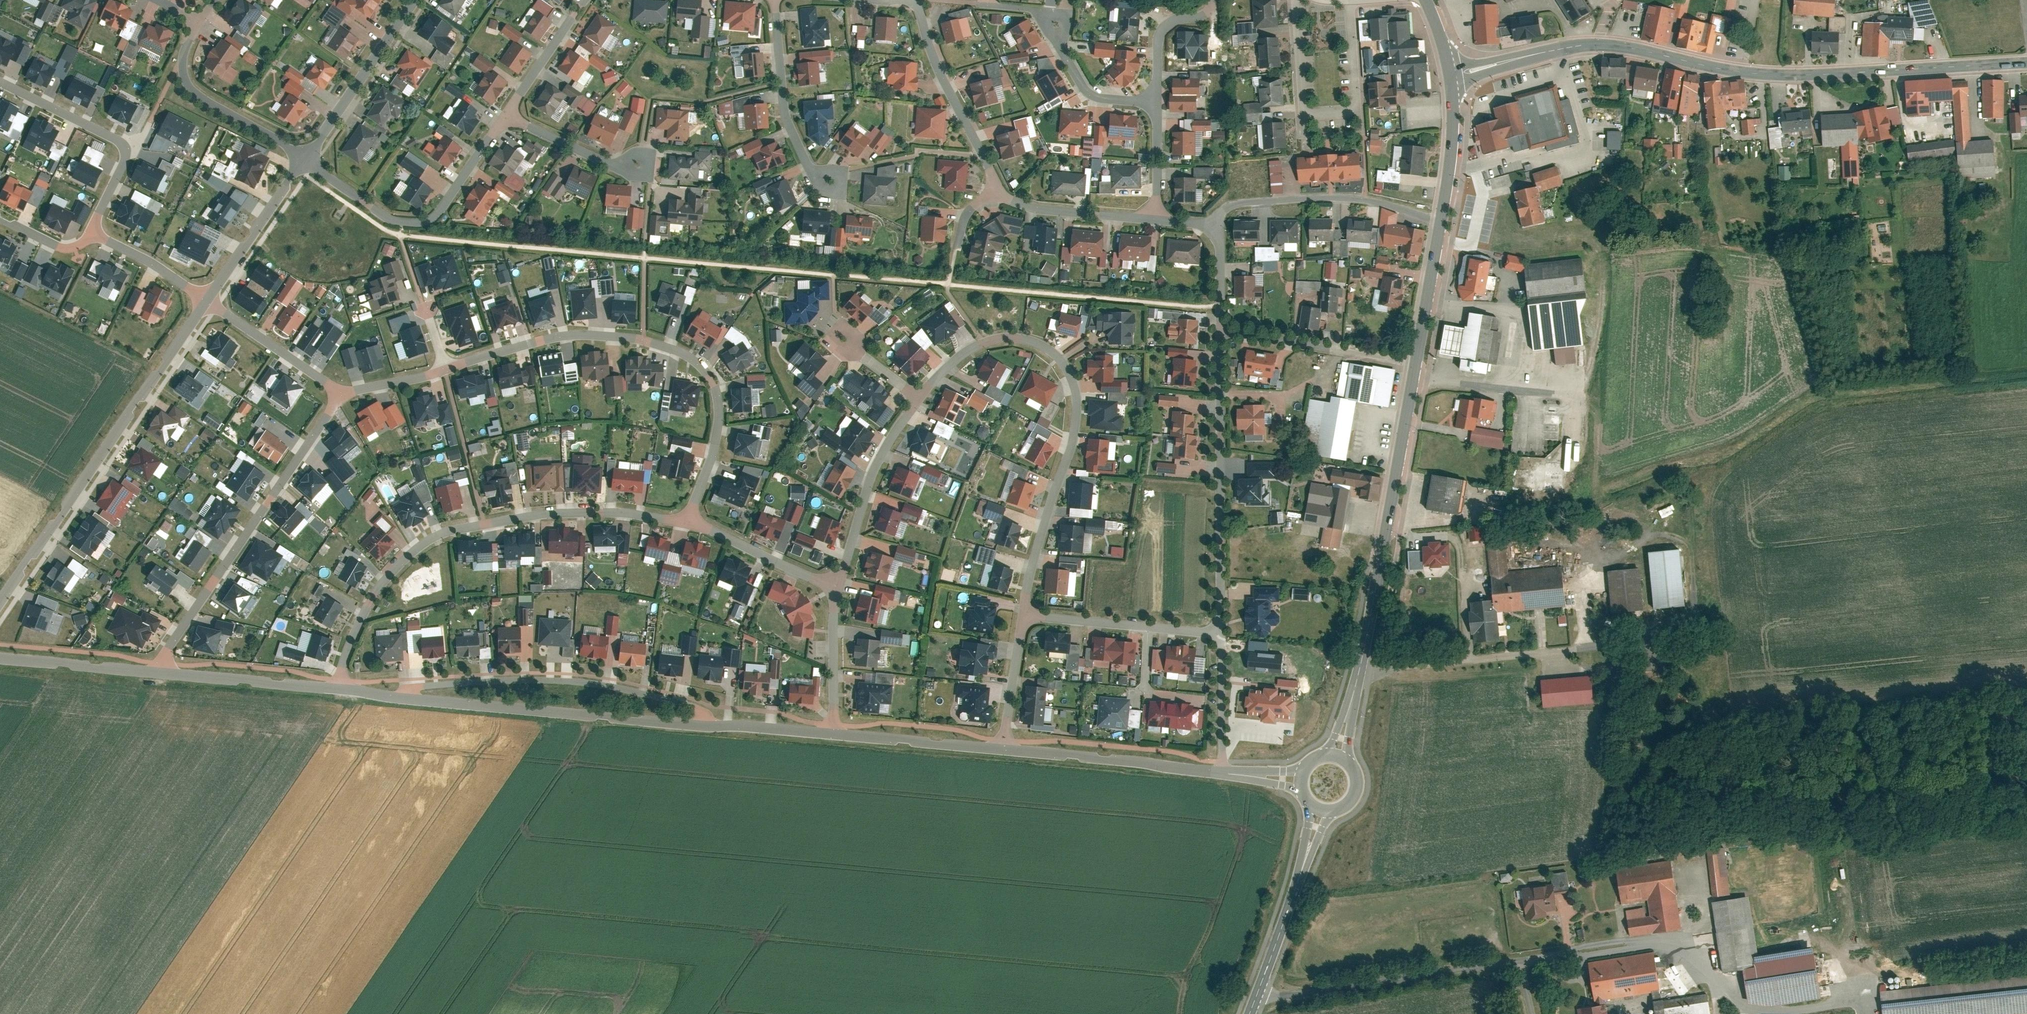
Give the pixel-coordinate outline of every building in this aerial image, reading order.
[(60,7),(72,13),(68,22),(82,29),(96,1),(94,0),(64,0),(60,7)] [(109,0),(99,19),(124,31),(128,21),(133,12),(109,0)] [(246,0),(237,0),(223,20),(237,30),(233,36),(244,44),(248,46),(251,41),(244,36),(261,10),(246,0)] [(336,6),(348,13),(349,14),(354,6),(370,17),(382,0),(340,0),(336,6)] [(438,5),(454,15),(464,0),(441,0),(438,5)] [(519,25),(544,43),(558,25),(547,17),(554,8),(543,0),(538,0),(519,25)] [(657,0),(637,0),(635,17),(666,21),(669,1),(657,0)] [(757,3),(727,0),(725,30),(755,32),(757,3)] [(1254,27),(1277,26),(1276,0),(1253,0),(1254,27)] [(1570,24),(1591,11),(1584,0),(1555,0),(1570,24)] [(1629,0),(1621,0),(1620,8),(1635,10),(1636,1),(1629,0)] [(1685,11),(1689,0),(1688,0),(1679,0),(1676,8),(1685,11)] [(1727,9),(1736,9),(1736,0),(1727,0),(1727,9)] [(1793,13),(1828,15),(1827,30),(1839,31),(1845,31),(1846,16),(1833,15),(1834,0),(1794,0),(1793,13)] [(1911,16),(1914,16),(1917,27),(1937,23),(1929,0),(1918,0),(1909,1),(1911,16)] [(701,4),(678,1),(676,18),(693,19),(700,15),(701,4)] [(1118,17),(1109,16),(1108,32),(1115,32),(1115,41),(1138,43),(1141,4),(1119,2),(1118,17)] [(332,24),(322,41),(347,58),(359,39),(339,26),(348,13),(336,6),(332,3),(322,18),(332,24)] [(1674,9),(1647,3),(1639,39),(1666,45),(1674,9)] [(1481,5),(1475,6),(1476,20),(1472,20),(1474,43),(1498,41),(1497,33),(1510,32),(1510,38),(1540,36),(1538,15),(1509,17),(1509,22),(1499,22),(1497,4),(1481,5)] [(815,10),(803,11),(806,44),(826,42),(826,37),(832,36),(830,20),(816,21),(815,10)] [(431,12),(417,33),(438,48),(430,58),(434,61),(446,69),(455,56),(449,52),(456,42),(445,35),(451,26),(431,12)] [(1412,35),(1411,12),(1391,13),(1391,14),(1382,14),(1382,16),(1374,16),(1375,40),(1388,39),(1389,57),(1396,57),(1396,59),(1393,59),(1393,73),(1403,73),(1404,92),(1427,91),(1426,71),(1432,71),(1431,55),(1426,56),(1425,39),(1418,40),(1418,35),(1412,35)] [(1708,18),(1682,12),(1674,48),(1710,56),(1715,33),(1728,36),(1732,17),(1710,12),(1708,18)] [(995,13),(993,22),(1003,24),(1005,15),(995,13)] [(599,14),(581,43),(597,53),(615,24),(599,14)] [(700,15),(693,19),(691,38),(709,40),(710,16),(700,15)] [(1880,21),(1865,20),(1864,55),(1889,56),(1889,40),(1911,41),(1911,16),(1881,15),(1880,21)] [(897,19),(877,17),(874,40),(895,42),(897,19)] [(491,26),(501,30),(504,22),(494,18),(491,26)] [(959,19),(941,24),(946,43),(964,39),(959,19)] [(1029,19),(1011,29),(1022,51),(1041,41),(1029,19)] [(128,21),(124,31),(120,37),(129,42),(137,25),(128,21)] [(860,35),(859,39),(869,40),(869,25),(853,24),(853,35),(860,35)] [(148,26),(138,46),(161,57),(173,33),(156,25),(154,29),(148,26)] [(1925,28),(1916,28),(1915,38),(1925,38),(1925,28)] [(1839,31),(1827,30),(1811,30),(1810,53),(1838,54),(1839,31)] [(233,36),(227,31),(204,65),(230,83),(238,71),(229,65),(244,44),(233,36)] [(1194,32),(1179,32),(1178,59),(1193,59),(1193,35),(1194,32)] [(1209,35),(1193,35),(1193,59),(1193,62),(1209,62),(1209,35)] [(515,36),(499,62),(517,73),(533,48),(515,36)] [(1278,36),(1257,37),(1258,68),(1280,67),(1278,36)] [(6,68),(17,46),(0,38),(0,64),(6,68)] [(1116,42),(1093,41),(1093,56),(1114,58),(1114,61),(1105,69),(1106,71),(1104,74),(1112,84),(1114,81),(1120,86),(1135,75),(1135,73),(1136,70),(1138,70),(1140,57),(1137,56),(1137,50),(1116,48),(1116,42)] [(258,57),(248,50),(244,56),(253,63),(258,57)] [(422,59),(407,50),(398,65),(404,68),(400,74),(398,72),(390,84),(403,92),(408,84),(417,89),(434,61),(430,58),(425,55),(422,59)] [(571,50),(560,68),(578,79),(589,61),(571,50)] [(833,51),(799,54),(802,85),(821,83),(819,62),(834,61),(833,51)] [(763,52),(746,53),(747,76),(765,75),(763,52)] [(484,74),(471,92),(492,107),(513,77),(479,53),(471,65),(484,74)] [(37,54),(25,78),(46,89),(53,75),(59,64),(37,54)] [(313,65),(306,75),(326,87),(337,69),(313,54),(308,61),(313,65)] [(1625,59),(1599,61),(1600,78),(1625,76),(1625,59)] [(59,64),(53,75),(63,80),(71,64),(61,60),(59,64)] [(918,62),(891,60),(889,86),(915,88),(918,62)] [(110,89),(117,67),(110,65),(103,86),(110,89)] [(305,75),(290,65),(285,72),(301,82),(305,75)] [(1658,69),(1635,65),(1631,85),(1654,89),(1658,69)] [(1685,69),(1665,65),(1658,105),(1678,108),(1683,77),(1685,69)] [(1069,90),(1057,70),(1039,80),(1050,100),(1069,90)] [(1200,76),(1170,77),(1171,91),(1167,92),(1167,111),(1197,111),(1197,96),(1200,96),(1200,76)] [(1698,79),(1683,77),(1678,108),(1677,112),(1697,115),(1699,102),(1695,101),(1698,79)] [(1719,77),(1700,79),(1706,131),(1726,129),(1723,108),(1745,106),(1741,78),(1719,81),(1719,77)] [(305,88),(290,78),(285,87),(299,96),(305,88)] [(1280,78),(1257,78),(1258,107),(1281,106),(1280,78)] [(74,79),(64,98),(86,109),(89,103),(96,89),(74,79)] [(1386,79),(1367,81),(1369,109),(1388,108),(1388,103),(1396,103),(1395,84),(1387,85),(1386,79)] [(2002,79),(1981,79),(1982,119),(2003,119),(2002,79)] [(619,89),(627,97),(636,88),(628,80),(619,89)] [(992,80),(971,86),(977,109),(998,103),(992,80)] [(1967,80),(1905,83),(1906,115),(1929,114),(1929,101),(1952,100),(1955,138),(1907,145),(1909,161),(1955,155),(1958,179),(1995,177),(1992,138),(1970,139),(1967,80)] [(451,82),(447,88),(460,97),(464,91),(451,82)] [(408,102),(383,85),(373,100),(376,102),(367,114),(383,125),(392,113),(398,117),(408,102)] [(566,96),(548,85),(534,107),(552,118),(566,96)] [(1498,121),(1478,125),(1481,136),(1477,137),(1478,144),(1483,143),(1486,155),(1510,149),(1507,138),(1511,137),(1512,139),(1527,135),(1531,150),(1574,139),(1560,85),(1517,96),(1518,101),(1494,108),(1498,121)] [(97,86),(96,89),(89,103),(97,107),(106,90),(97,86)] [(296,124),(309,105),(300,99),(292,94),(277,114),(285,119),(286,117),(296,124)] [(117,96),(108,115),(129,125),(130,122),(138,106),(117,96)] [(2018,97),(2019,111),(2008,111),(2010,136),(2021,136),(2020,124),(2026,124),(2026,96),(2018,97)] [(0,103),(0,130),(7,133),(10,128),(18,113),(20,108),(2,99),(0,103)] [(453,115),(450,120),(471,135),(479,123),(472,118),(472,114),(476,107),(464,99),(458,107),(455,108),(452,111),(453,115)] [(834,100),(803,102),(804,117),(809,117),(810,136),(823,145),(829,137),(828,117),(835,116),(834,100)] [(767,103),(747,105),(749,129),(769,127),(767,103)] [(1851,111),(1820,112),(1821,146),(1840,145),(1842,178),(1859,177),(1857,138),(1866,136),(1868,144),(1894,137),(1891,126),(1901,123),(1896,106),(1887,108),(1886,104),(1851,111)] [(145,109),(138,106),(130,122),(137,126),(145,109)] [(692,109),(659,107),(658,127),(670,128),(670,140),(690,141),(692,109)] [(947,109),(919,107),(918,135),(946,136),(947,109)] [(1089,112),(1061,109),(1059,132),(1087,135),(1089,112)] [(1809,109),(1780,111),(1782,126),(1767,128),(1769,148),(1785,147),(1784,131),(1811,129),(1809,109)] [(622,124),(599,112),(589,132),(613,144),(622,124)] [(29,118),(18,113),(10,128),(21,133),(29,118)] [(169,113),(158,136),(184,149),(195,126),(169,113)] [(1139,116),(1112,114),(1110,138),(1137,140),(1139,116)] [(1753,118),(1740,119),(1742,135),(1754,134),(1753,118)] [(36,119),(25,141),(49,153),(60,130),(36,119)] [(1193,119),(1193,131),(1194,153),(1203,153),(1202,136),(1211,136),(1211,140),(1225,140),(1225,128),(1210,129),(1210,119),(1193,119)] [(1282,121),(1261,122),(1262,150),(1284,148),(1282,121)] [(363,125),(344,151),(362,163),(381,137),(363,125)] [(873,138),(853,125),(841,143),(861,156),(873,138)] [(1018,131),(996,138),(1003,161),(1026,154),(1018,131)] [(1193,131),(1173,132),(1174,154),(1194,153),(1193,131)] [(1604,149),(1621,149),(1621,131),(1605,131),(1604,149)] [(446,136),(433,156),(437,158),(436,160),(447,167),(453,157),(455,158),(459,152),(457,151),(461,145),(451,139),(446,136)] [(414,137),(407,142),(410,147),(418,142),(414,137)] [(1386,153),(1386,139),(1374,139),(1375,153),(1386,153)] [(1658,139),(1643,139),(1643,149),(1658,150),(1658,139)] [(779,141),(754,150),(762,171),(787,161),(779,141)] [(1425,143),(1401,141),(1398,173),(1422,175),(1425,143)] [(268,155),(239,143),(232,160),(241,164),(234,179),(253,187),(268,155)] [(1672,143),(1661,143),(1660,158),(1672,158),(1672,143)] [(1681,143),(1674,143),(1673,158),(1681,159),(1681,143)] [(492,165),(491,167),(509,179),(524,156),(506,144),(502,150),(498,147),(488,163),(492,165)] [(1073,144),(1072,154),(1081,155),(1081,145),(1073,144)] [(88,147),(83,158),(99,165),(104,155),(88,147)] [(1359,150),(1294,155),(1296,182),(1361,177),(1359,150)] [(429,166),(408,153),(401,165),(422,177),(429,166)] [(700,158),(672,157),(671,178),(699,179),(700,158)] [(1094,169),(1103,171),(1105,159),(1095,157),(1094,169)] [(970,161),(937,158),(936,173),(949,174),(947,189),(968,191),(970,161)] [(49,171),(57,173),(59,161),(52,159),(49,171)] [(158,171),(165,174),(170,177),(175,166),(163,160),(158,171)] [(227,191),(237,168),(220,161),(211,184),(227,191)] [(1279,161),(1267,161),(1270,193),(1282,192),(1279,161)] [(80,162),(72,179),(93,189),(101,172),(80,162)] [(140,162),(131,181),(156,193),(165,174),(158,171),(140,162)] [(1534,184),(1511,190),(1521,228),(1543,222),(1535,190),(1561,184),(1555,162),(1530,169),(1534,184)] [(1789,165),(1777,165),(1778,179),(1790,179),(1789,165)] [(597,177),(575,167),(567,186),(588,196),(597,177)] [(1141,167),(1112,167),(1112,187),(1140,188),(1141,167)] [(900,176),(867,172),(864,198),(887,201),(889,193),(897,195),(900,176)] [(1086,174),(1053,172),(1052,193),(1085,195),(1086,174)] [(0,196),(0,202),(22,213),(32,193),(17,186),(19,182),(9,177),(0,196)] [(418,177),(403,198),(418,208),(424,199),(426,200),(431,194),(429,192),(432,187),(418,177)] [(1194,177),(1172,177),(1172,204),(1194,204),(1194,177)] [(785,179),(768,186),(777,209),(795,201),(785,179)] [(494,190),(479,180),(463,204),(468,208),(464,215),(479,225),(503,190),(512,197),(516,192),(500,181),(494,190)] [(632,186),(609,184),(607,206),(630,207),(632,186)] [(129,203),(145,210),(150,198),(135,191),(129,203)] [(239,202),(228,195),(213,217),(224,225),(239,202)] [(245,209),(254,212),(258,199),(250,196),(245,209)] [(703,200),(672,198),(670,223),(701,226),(703,200)] [(126,201),(116,222),(135,231),(145,210),(129,203),(126,201)] [(53,204),(43,225),(65,235),(71,221),(75,214),(74,214),(53,204)] [(74,214),(75,214),(71,221),(82,226),(90,209),(78,204),(74,214)] [(1395,214),(1382,208),(1375,247),(1403,252),(1407,226),(1393,224),(1395,214)] [(831,211),(805,209),(803,231),(829,233),(831,211)] [(873,217),(849,213),(846,232),(870,235),(873,217)] [(1858,215),(1850,216),(1850,227),(1859,226),(1858,215)] [(946,219),(921,217),(919,238),(944,240),(946,219)] [(1332,220),(1309,219),(1309,238),(1331,238),(1332,220)] [(1369,219),(1346,219),(1346,239),(1369,239),(1369,219)] [(218,231),(192,220),(180,251),(205,262),(218,231)] [(1298,221),(1270,220),(1269,241),(1297,243),(1298,221)] [(1259,221),(1235,221),(1234,239),(1258,239),(1259,221)] [(1059,227),(1036,224),(1032,251),(1055,254),(1059,227)] [(1427,230),(1407,226),(1403,252),(1422,255),(1427,230)] [(1003,237),(976,231),(970,260),(997,265),(1003,237)] [(1088,233),(1073,231),(1071,253),(1085,255),(1088,233)] [(1103,234),(1088,233),(1085,255),(1100,256),(1103,234)] [(1135,237),(1121,236),(1119,257),(1133,259),(1135,237)] [(1150,238),(1135,237),(1133,259),(1148,260),(1150,238)] [(1202,241),(1168,238),(1166,260),(1200,263),(1202,241)] [(9,266),(17,248),(0,240),(0,262),(9,266)] [(388,242),(385,253),(396,256),(399,245),(388,242)] [(429,262),(416,266),(423,287),(433,284),(435,289),(443,287),(444,289),(463,283),(453,254),(433,260),(434,265),(430,266),(429,262)] [(1583,259),(1524,265),(1523,257),(1508,254),(1505,268),(1525,272),(1529,303),(1587,296),(1583,259)] [(552,255),(545,258),(548,270),(545,271),(549,288),(540,291),(539,287),(529,290),(532,301),(528,302),(535,326),(551,321),(550,317),(556,316),(553,307),(557,306),(552,288),(559,286),(552,255)] [(1380,269),(1395,269),(1395,257),(1380,257),(1380,269)] [(1490,259),(1470,257),(1466,283),(1460,283),(1459,289),(1463,299),(1474,299),(1475,292),(1485,294),(1490,259)] [(380,277),(369,280),(377,306),(400,298),(395,280),(403,278),(398,260),(377,267),(380,277)] [(16,261),(9,276),(20,282),(28,267),(16,261)] [(43,282),(42,285),(63,295),(75,272),(53,261),(47,274),(43,282)] [(1328,278),(1339,279),(1341,261),(1329,261),(1328,278)] [(1049,262),(1045,270),(1054,276),(1059,268),(1049,262)] [(505,263),(498,266),(500,272),(498,272),(501,283),(511,280),(505,263)] [(39,281),(43,282),(47,274),(44,273),(45,270),(32,264),(23,282),(36,288),(39,281)] [(106,264),(97,282),(119,292),(128,275),(106,264)] [(260,265),(248,282),(268,296),(280,279),(260,265)] [(1062,284),(1070,284),(1070,272),(1062,271),(1062,284)] [(599,278),(598,273),(591,274),(592,287),(571,289),(574,320),(597,317),(595,297),(602,296),(601,278),(599,278)] [(302,283),(291,275),(275,300),(286,307),(277,320),(280,322),(276,327),(289,335),(294,327),(297,328),(306,315),(289,303),(302,283)] [(1255,276),(1236,275),(1235,297),(1255,298),(1255,276)] [(614,277),(601,278),(602,296),(614,295),(612,321),(633,322),(635,294),(615,292),(614,277)] [(1403,281),(1383,277),(1378,304),(1399,308),(1403,281)] [(830,281),(801,282),(801,300),(782,300),(783,322),(810,321),(820,312),(820,300),(831,300),(830,281)] [(268,296),(248,282),(236,299),(256,313),(268,296)] [(781,292),(781,283),(767,283),(766,292),(781,292)] [(317,293),(323,297),(328,289),(322,285),(317,293)] [(172,294),(157,287),(147,306),(162,313),(172,294)] [(688,295),(662,287),(656,309),(681,317),(688,295)] [(1343,288),(1323,287),(1321,312),(1342,313),(1343,288)] [(855,292),(842,307),(860,322),(867,313),(876,321),(886,309),(877,301),(873,307),(869,304),(872,299),(864,292),(860,296),(855,292)] [(1587,296),(1529,303),(1534,349),(1556,347),(1558,363),(1576,361),(1574,345),(1583,344),(1580,315),(1587,296)] [(493,297),(482,301),(485,310),(490,308),(491,311),(488,312),(495,332),(504,329),(502,325),(512,321),(513,324),(521,322),(516,304),(512,305),(510,299),(495,304),(493,297)] [(949,302),(920,324),(922,327),(916,333),(929,345),(932,342),(934,345),(964,324),(949,302)] [(467,303),(443,310),(449,328),(451,328),(455,339),(457,338),(459,345),(478,339),(467,303)] [(1082,314),(1091,315),(1092,307),(1084,306),(1082,314)] [(1321,308),(1303,306),(1300,328),(1318,330),(1321,308)] [(1082,316),(1063,312),(1059,331),(1078,335),(1082,316)] [(1136,314),(1101,312),(1100,332),(1111,333),(1111,342),(1135,343),(1136,314)] [(1466,323),(1465,326),(1460,354),(1462,355),(1460,367),(1488,371),(1489,361),(1497,362),(1502,331),(1489,329),(1491,315),(1471,312),(1469,323),(1466,323)] [(723,328),(700,314),(689,333),(712,347),(723,328)] [(729,316),(727,322),(735,325),(737,319),(729,316)] [(1200,320),(1174,318),(1173,341),(1199,342),(1200,320)] [(314,320),(299,345),(315,355),(319,348),(329,354),(344,330),(328,320),(324,327),(314,320)] [(1465,326),(1445,322),(1440,351),(1460,354),(1465,326)] [(418,325),(400,332),(410,359),(429,352),(418,325)] [(773,341),(784,341),(784,330),(773,329),(773,341)] [(929,345),(916,333),(910,339),(905,334),(900,339),(898,337),(890,345),(895,350),(893,351),(895,353),(891,357),(909,375),(928,356),(923,350),(929,345)] [(221,335),(208,354),(225,366),(238,346),(221,335)] [(745,342),(723,355),(734,374),(756,361),(745,342)] [(355,347),(343,350),(353,386),(366,382),(363,374),(384,368),(377,344),(356,350),(355,347)] [(824,361),(804,345),(791,361),(807,374),(797,386),(811,397),(822,383),(812,375),(824,361)] [(1277,354),(1248,350),(1246,363),(1240,362),(1238,376),(1245,377),(1246,372),(1273,376),(1272,381),(1279,382),(1281,368),(1275,367),(1277,354)] [(563,352),(540,356),(543,373),(566,370),(563,352)] [(608,352),(583,354),(584,374),(610,372),(608,352)] [(1007,366),(986,355),(976,376),(997,386),(1007,366)] [(1113,355),(1088,355),(1087,378),(1113,378),(1113,355)] [(650,357),(632,357),(632,364),(626,364),(626,381),(667,380),(667,363),(650,363),(650,357)] [(1199,360),(1175,358),(1173,383),(1197,384),(1199,360)] [(1389,406),(1396,369),(1343,360),(1337,398),(1356,401),(1380,405),(1389,406)] [(505,368),(498,369),(500,386),(525,383),(523,367),(518,368),(517,361),(504,362),(505,368)] [(270,368),(258,386),(267,392),(279,374),(270,368)] [(1061,386),(1034,371),(1021,393),(1049,408),(1061,386)] [(485,373),(458,379),(462,397),(489,391),(485,373)] [(889,394),(859,374),(848,390),(878,410),(889,394)] [(185,375),(173,393),(192,405),(203,387),(185,375)] [(284,377),(271,396),(290,409),(304,390),(284,377)] [(694,381),(677,379),(673,407),(689,409),(689,404),(698,405),(701,385),(694,384),(694,381)] [(753,387),(729,387),(729,408),(753,408),(753,387)] [(967,396),(947,388),(936,415),(956,423),(967,396)] [(435,396),(414,400),(418,419),(439,414),(435,396)] [(1300,451),(1347,459),(1356,401),(1337,398),(1337,402),(1309,397),(1300,451)] [(1494,402),(1458,397),(1454,427),(1470,430),(1468,444),(1502,449),(1505,431),(1475,427),(1476,416),(1492,419),(1494,402)] [(803,399),(797,404),(802,410),(799,412),(804,417),(813,410),(803,399)] [(1119,401),(1092,399),(1089,431),(1122,433),(1123,415),(1118,415),(1119,401)] [(1199,412),(1207,411),(1206,399),(1198,400),(1199,412)] [(246,400),(240,411),(248,416),(255,405),(246,400)] [(380,401),(359,412),(369,432),(389,422),(392,428),(406,420),(397,402),(384,409),(380,401)] [(1244,407),(1238,407),(1238,428),(1246,428),(1246,433),(1266,432),(1265,423),(1273,422),(1273,412),(1265,412),(1265,403),(1244,404),(1244,407)] [(780,416),(779,404),(764,406),(765,417),(780,416)] [(161,413),(147,433),(166,447),(179,428),(183,431),(191,418),(174,406),(166,417),(161,413)] [(1197,412),(1174,410),(1173,433),(1178,433),(1196,435),(1197,412)] [(264,427),(270,415),(264,413),(258,425),(264,427)] [(492,435),(505,434),(503,419),(496,420),(496,425),(491,426),(492,435)] [(875,433),(851,420),(838,443),(862,456),(875,433)] [(754,436),(741,433),(737,452),(761,457),(764,440),(771,441),(774,427),(756,424),(754,436)] [(577,425),(564,426),(565,439),(577,438),(577,425)] [(457,426),(448,427),(452,446),(461,445),(457,426)] [(345,427),(326,443),(339,458),(358,442),(345,427)] [(202,437),(212,443),(219,434),(209,428),(202,437)] [(938,435),(919,428),(911,446),(930,454),(938,435)] [(289,448),(266,433),(255,449),(278,465),(289,448)] [(1196,435),(1178,433),(1177,456),(1197,457),(1198,435),(1196,435)] [(1523,434),(1524,452),(1532,451),(1531,434),(1523,434)] [(1055,446),(1038,437),(1028,457),(1045,466),(1055,446)] [(1111,439),(1088,438),(1087,463),(1109,465),(1111,439)] [(817,439),(811,441),(813,448),(820,445),(817,439)] [(484,442),(472,444),(473,451),(485,449),(484,442)] [(141,448),(127,468),(147,482),(161,462),(141,448)] [(452,460),(464,458),(462,448),(451,450),(452,460)] [(695,455),(673,451),(669,473),(690,478),(695,455)] [(857,468),(840,459),(826,486),(843,495),(857,468)] [(245,460),(236,473),(256,487),(265,474),(245,460)] [(1248,461),(1248,476),(1276,476),(1276,461),(1248,461)] [(1159,463),(1159,473),(1180,473),(1180,463),(1159,463)] [(565,464),(536,465),(537,489),(565,488),(565,464)] [(603,465),(577,464),(576,488),(602,488),(603,465)] [(184,465),(178,473),(188,479),(193,471),(184,465)] [(922,476),(899,467),(891,490),(914,498),(922,476)] [(1383,475),(1334,467),(1330,485),(1312,482),(1309,502),(1305,524),(1323,527),(1320,547),(1340,551),(1349,496),(1378,501),(1383,475)] [(325,478),(314,469),(300,486),(315,498),(329,482),(325,478)] [(469,470),(458,472),(461,486),(472,484),(469,470)] [(508,470),(482,475),(488,504),(513,499),(508,470)] [(629,472),(614,470),(612,490),(628,491),(629,472)] [(737,484),(724,479),(719,491),(715,489),(711,500),(725,505),(727,499),(743,505),(750,485),(756,488),(760,477),(742,470),(737,484)] [(643,473),(629,472),(628,491),(642,492),(643,473)] [(256,487),(236,473),(226,488),(246,502),(256,487)] [(1461,478),(1428,473),(1423,509),(1456,514),(1461,478)] [(1266,478),(1239,478),(1240,506),(1266,505),(1266,478)] [(1018,479),(1009,502),(1029,510),(1037,486),(1018,479)] [(958,496),(962,482),(956,480),(953,495),(958,496)] [(1098,483),(1072,480),(1070,505),(1095,508),(1098,483)] [(114,481),(106,493),(124,505),(133,493),(114,481)] [(459,482),(436,487),(441,511),(464,507),(459,482)] [(373,503),(380,493),(372,487),(365,497),(373,503)] [(416,491),(394,505),(408,526),(429,513),(416,491)] [(106,493),(96,505),(116,517),(124,505),(106,493)] [(190,521),(197,511),(177,497),(171,506),(190,521)] [(239,512),(218,498),(198,527),(218,542),(239,512)] [(1672,503),(1657,510),(1660,517),(1675,510),(1672,503)] [(306,518),(290,504),(274,522),(289,536),(306,518)] [(903,515),(881,508),(875,528),(897,535),(903,515)] [(787,519),(763,510),(756,530),(780,539),(787,519)] [(1282,511),(1271,512),(1272,524),(1283,523),(1282,511)] [(90,517),(82,529),(102,543),(110,531),(90,517)] [(841,522),(822,517),(817,539),(836,544),(841,522)] [(1022,525),(999,518),(992,542),(1014,549),(1022,525)] [(1087,525),(1062,524),(1060,550),(1085,552),(1087,525)] [(618,525),(595,525),(595,553),(617,553),(617,566),(630,566),(630,534),(618,534),(618,525)] [(380,526),(364,542),(377,556),(394,540),(380,526)] [(1472,527),(1473,541),(1487,540),(1486,526),(1472,527)] [(82,529),(72,542),(92,556),(102,543),(82,529)] [(580,530),(549,529),(549,551),(579,551),(580,530)] [(520,535),(505,535),(505,542),(504,559),(522,559),(522,555),(538,555),(538,531),(520,531),(520,535)] [(657,556),(666,558),(668,549),(670,539),(651,535),(644,561),(655,563),(657,556)] [(712,541),(688,537),(685,552),(682,565),(681,568),(703,573),(704,567),(707,568),(712,541)] [(284,555),(258,539),(242,566),(269,582),(284,555)] [(211,552),(195,542),(181,565),(197,575),(211,552)] [(505,567),(504,559),(505,542),(460,543),(461,560),(475,559),(475,569),(493,568),(494,570),(500,570),(500,567),(505,567)] [(793,553),(803,556),(806,548),(797,544),(793,553)] [(1421,551),(1407,551),(1407,571),(1422,571),(1422,564),(1448,563),(1448,544),(1420,544),(1421,551)] [(1509,545),(1486,546),(1489,600),(1471,601),(1474,643),(1500,641),(1498,612),(1566,607),(1564,565),(1510,568),(1509,545)] [(666,558),(665,561),(682,565),(685,552),(668,549),(666,558)] [(816,549),(812,559),(822,563),(826,552),(816,549)] [(1682,549),(1648,552),(1653,611),(1687,608),(1682,549)] [(895,557),(872,551),(866,573),(889,580),(895,557)] [(352,557),(341,577),(357,586),(368,566),(352,557)] [(750,567),(728,558),(718,584),(733,590),(734,585),(739,587),(734,598),(750,604),(756,588),(744,583),(750,567)] [(57,561),(43,583),(60,594),(74,573),(57,561)] [(678,585),(681,568),(682,565),(665,561),(661,581),(678,585)] [(1013,569),(993,565),(988,587),(1008,591),(1013,569)] [(978,581),(982,582),(987,567),(983,566),(978,581)] [(175,578),(157,567),(146,585),(169,599),(177,585),(188,592),(194,581),(179,572),(175,578)] [(1071,569),(1048,567),(1046,593),(1068,595),(1071,569)] [(1641,568),(1608,569),(1610,610),(1643,608),(1641,568)] [(552,570),(544,570),(545,583),(553,583),(552,570)] [(596,573),(588,582),(596,589),(604,580),(596,573)] [(107,574),(102,580),(108,584),(113,578),(107,574)] [(796,587),(777,578),(770,596),(782,602),(794,624),(794,635),(814,636),(815,618),(796,587)] [(254,593),(236,581),(223,600),(241,612),(254,593)] [(322,584),(318,596),(322,598),(327,586),(322,584)] [(1279,586),(1253,586),(1254,596),(1247,596),(1247,632),(1258,632),(1262,635),(1268,635),(1271,632),(1271,625),(1279,624),(1279,612),(1273,612),(1273,602),(1279,602),(1279,586)] [(1314,600),(1314,588),(1297,588),(1296,599),(1314,600)] [(115,599),(109,596),(105,605),(113,609),(116,601),(126,605),(130,597),(118,592),(115,599)] [(882,598),(861,594),(857,620),(878,623),(882,598)] [(327,596),(316,617),(334,627),(345,606),(327,596)] [(995,600),(971,596),(967,628),(991,631),(995,600)] [(58,603),(38,597),(35,603),(31,602),(23,625),(59,636),(67,612),(56,609),(58,603)] [(742,618),(747,606),(736,602),(732,615),(742,618)] [(144,615),(121,603),(107,630),(147,650),(162,620),(146,611),(144,615)] [(533,607),(519,607),(519,623),(534,623),(533,607)] [(77,615),(79,626),(91,623),(88,612),(77,615)] [(602,627),(585,625),(581,654),(608,658),(611,634),(617,635),(620,615),(610,613),(608,634),(602,633),(602,627)] [(571,618),(541,616),(539,642),(563,644),(569,645),(570,638),(571,618)] [(409,629),(408,629),(409,649),(410,653),(423,652),(423,657),(445,656),(443,627),(421,628),(421,619),(409,620),(409,629)] [(225,628),(201,622),(195,646),(220,652),(225,628)] [(522,626),(499,627),(499,651),(523,650),(522,626)] [(390,628),(377,629),(379,659),(404,658),(404,649),(409,649),(408,629),(406,629),(406,627),(399,627),(400,632),(391,632),(390,628)] [(81,641),(90,645),(96,633),(87,628),(81,641)] [(313,631),(307,651),(327,656),(333,636),(313,631)] [(682,646),(664,644),(663,652),(661,652),(659,672),(685,675),(687,654),(697,655),(699,632),(683,631),(682,646)] [(913,645),(914,632),(884,631),(884,643),(913,645)] [(1071,633),(1048,631),(1046,652),(1069,654),(1071,633)] [(479,633),(456,635),(458,657),(481,655),(479,633)] [(641,635),(623,633),(620,662),(646,664),(648,641),(640,641),(641,635)] [(745,642),(759,646),(761,638),(747,634),(745,642)] [(882,639),(858,637),(856,663),(880,665),(882,639)] [(569,645),(563,644),(562,656),(574,657),(575,639),(570,638),(569,645)] [(1112,662),(1114,642),(1095,640),(1093,660),(1112,662)] [(993,643),(965,641),(963,671),(991,672),(993,643)] [(1135,643),(1114,642),(1112,662),(1132,665),(1135,643)] [(724,658),(702,655),(699,676),(723,679),(725,663),(739,665),(742,648),(726,646),(724,658)] [(773,671),(768,670),(768,663),(747,662),(746,689),(773,690),(774,676),(781,677),(783,650),(774,646),(773,650),(772,650),(772,654),(774,654),(773,671)] [(1202,651),(1169,648),(1167,671),(1200,674),(1202,651)] [(1284,654),(1249,651),(1248,671),(1282,674),(1284,654)] [(814,677),(790,676),(789,703),(815,704),(816,693),(821,693),(821,683),(826,683),(827,672),(821,672),(821,668),(815,668),(814,677)] [(1589,675),(1538,677),(1539,708),(1591,705),(1589,675)] [(894,686),(863,683),(860,709),(881,711),(882,700),(893,701),(894,686)] [(992,687),(954,685),(952,718),(990,720),(992,687)] [(1026,687),(1025,705),(1043,707),(1044,688),(1026,687)] [(1293,693),(1250,688),(1246,721),(1290,726),(1293,693)] [(1131,700),(1100,697),(1098,725),(1128,728),(1131,700)] [(1198,706),(1152,701),(1150,723),(1196,728),(1198,706)] [(1043,707),(1025,705),(1024,723),(1042,725),(1043,707)] [(1741,966),(1746,1000),(1774,1004),(1819,998),(1812,943),(1758,950),(1750,893),(1731,895),(1725,851),(1705,853),(1720,968),(1741,966)] [(1670,861),(1615,869),(1619,900),(1646,896),(1649,915),(1639,916),(1638,906),(1624,908),(1628,936),(1680,928),(1670,861)] [(1553,885),(1515,889),(1516,900),(1522,899),(1525,920),(1546,918),(1545,910),(1556,909),(1554,892),(1569,891),(1566,871),(1552,873),(1553,885)] [(1585,961),(1591,1000),(1596,999),(1597,1004),(1580,1007),(1581,1013),(1606,1013),(1606,1009),(1602,1009),(1601,1000),(1649,992),(1658,991),(1652,950),(1585,961)] [(1879,987),(1882,1013),(2022,1013),(2026,1013),(2026,972),(1879,987)] [(1658,991),(1649,992),(1652,1013),(1709,1013),(1707,993),(1659,999),(1658,991)]
